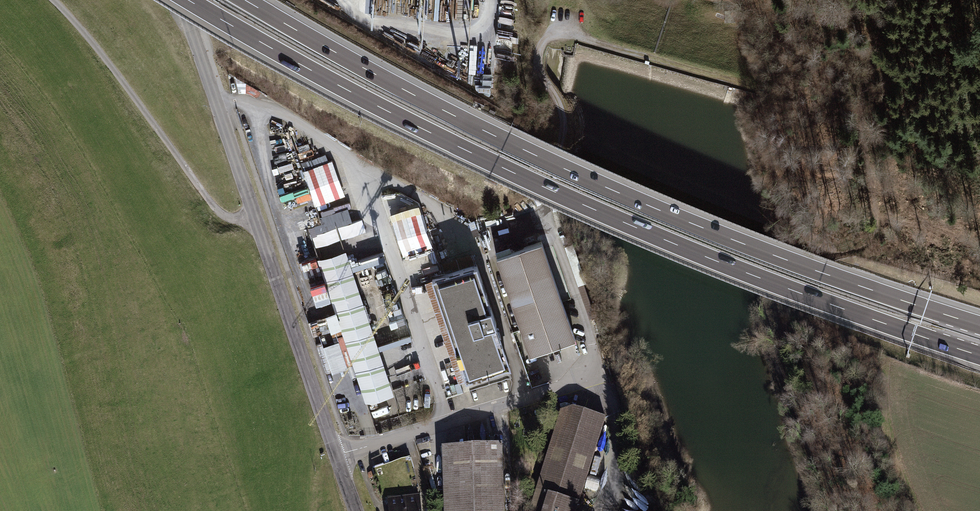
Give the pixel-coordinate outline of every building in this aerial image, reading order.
[(725,14),(724,23),(735,24),(735,15),(725,14)] [(317,205),(346,194),(332,157),(303,168),(317,205)] [(421,209),(392,219),(403,257),(434,247),(421,209)] [(311,234),(316,246),(367,228),(362,216),(311,234)] [(541,241),(494,255),(527,351),(573,336),(541,241)] [(394,390),(346,249),(317,258),(365,403),(394,390)] [(474,262),(432,278),(466,375),(509,360),(474,262)] [(388,304),(392,322),(407,319),(403,301),(388,304)] [(572,406),(558,410),(530,506),(542,509),(541,510),(576,510),(605,416),(572,406)] [(439,447),(442,510),(503,510),(501,445),(439,447)] [(386,499),(387,510),(419,510),(418,496),(420,495),(408,458),(372,470),(382,500),(386,499)]
